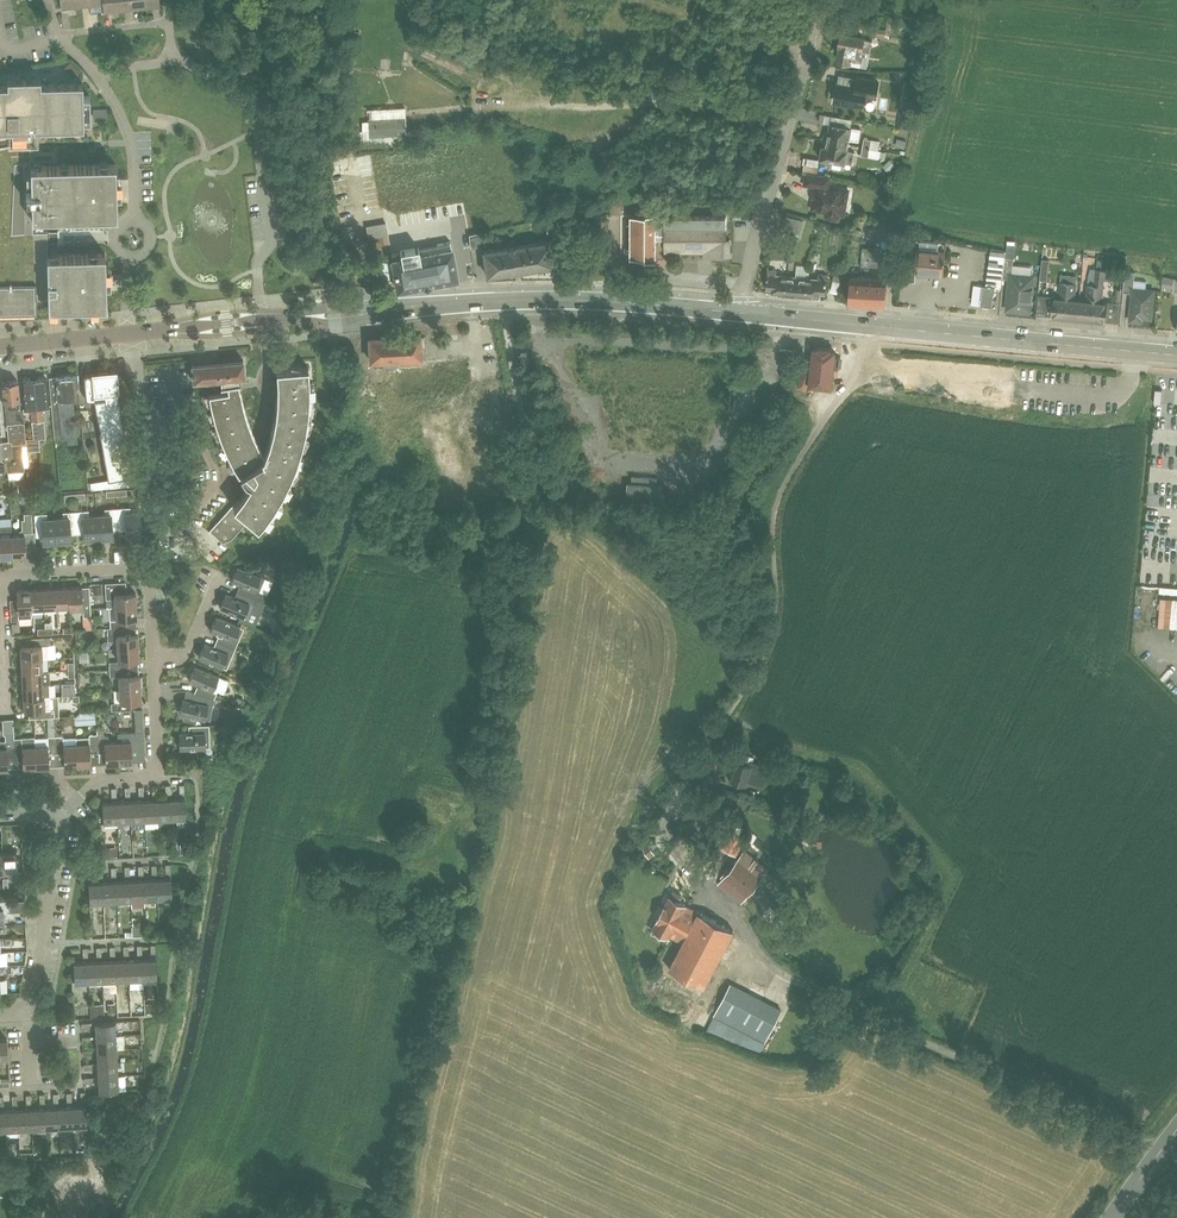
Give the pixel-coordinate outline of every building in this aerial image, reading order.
[(75,8),(74,0),(60,0),(61,9),(75,8)] [(103,4),(102,4),(103,13),(118,11),(117,0),(102,0),(103,4)] [(132,10),(131,0),(117,0),(118,11),(132,10)] [(132,10),(145,8),(144,0),(131,0),(132,10)] [(866,35),(843,30),(841,41),(842,42),(839,57),(851,59),(852,54),(862,56),(863,48),(871,49),(873,37),(865,35),(866,35)] [(73,76),(78,69),(67,61),(62,67),(73,76)] [(880,79),(839,72),(835,100),(864,105),(866,95),(877,97),(880,79)] [(89,253),(47,254),(47,242),(58,242),(58,236),(58,231),(33,232),(33,222),(87,221),(87,216),(117,215),(116,164),(31,166),(31,148),(38,147),(37,128),(41,128),(84,127),(84,120),(90,120),(90,95),(83,95),(83,82),(41,83),(41,77),(7,78),(7,84),(0,84),(0,129),(9,129),(9,136),(0,138),(0,139),(1,145),(0,145),(0,311),(35,310),(35,298),(48,298),(48,306),(107,305),(106,293),(111,292),(111,291),(110,292),(110,285),(106,285),(106,279),(105,253),(89,253)] [(367,108),(368,136),(406,135),(405,107),(367,108)] [(853,125),(831,121),(830,129),(829,129),(827,136),(832,137),(832,139),(850,142),(851,135),(852,135),(852,134),(854,132),(854,130),(853,128),(853,126),(853,125)] [(268,144),(279,143),(278,130),(267,131),(268,144)] [(850,142),(832,139),(832,137),(827,136),(827,139),(828,139),(827,144),(824,143),(822,156),(834,158),(835,159),(837,161),(841,162),(843,160),(844,160),(845,160),(847,160),(850,142)] [(872,137),(866,136),(864,144),(871,146),(872,137)] [(269,153),(280,152),(279,143),(268,144),(269,153)] [(871,146),(864,144),(862,153),(869,154),(871,146)] [(832,175),(808,170),(806,182),(817,184),(818,182),(830,184),(832,175)] [(830,184),(818,182),(817,184),(813,206),(828,209),(828,210),(828,211),(829,214),(830,215),(833,216),(834,216),(836,216),(838,215),(840,213),(840,211),(845,212),(850,187),(830,184)] [(445,206),(432,209),(435,225),(430,226),(431,234),(436,234),(439,250),(452,247),(445,206)] [(782,212),(777,226),(799,233),(803,218),(782,212)] [(728,223),(666,223),(666,225),(658,225),(658,213),(632,213),(632,256),(642,256),(642,258),(658,260),(658,238),(666,238),(666,249),(713,249),(713,255),(730,255),(730,237),(725,237),(725,235),(728,235),(728,223)] [(728,214),(666,214),(666,223),(728,223),(728,214)] [(384,221),(364,224),(365,238),(386,235),(384,221)] [(862,229),(855,227),(853,236),(860,238),(862,229)] [(483,231),(470,233),(471,246),(485,243),(483,231)] [(948,238),(908,235),(904,277),(912,278),(913,276),(915,274),(917,274),(917,267),(945,270),(946,257),(947,254),(946,254),(948,238)] [(552,239),(484,249),(488,274),(556,264),(552,239)] [(1007,248),(992,245),(987,283),(995,284),(1002,285),(1004,275),(1006,254),(1007,248)] [(881,247),(864,246),(863,253),(880,254),(881,247)] [(439,250),(393,258),(398,288),(415,285),(416,286),(424,284),(424,285),(431,284),(431,283),(440,282),(440,281),(458,278),(452,247),(439,250)] [(880,254),(863,253),(863,263),(879,265),(880,254)] [(1015,255),(1006,254),(1004,275),(1011,276),(1011,272),(1013,272),(1015,255)] [(1047,277),(1047,256),(1039,256),(1039,276),(1047,277)] [(778,268),(770,267),(768,285),(773,285),(773,292),(785,293),(786,281),(789,281),(789,274),(778,273),(778,268)] [(1124,271),(1101,268),(1100,277),(1104,277),(1104,280),(1107,280),(1108,278),(1115,279),(1114,281),(1118,282),(1118,279),(1123,280),(1124,271)] [(1136,269),(1126,268),(1124,289),(1133,290),(1134,285),(1135,285),(1136,269)] [(820,277),(808,276),(807,286),(809,286),(808,295),(822,296),(822,290),(827,291),(828,272),(820,272),(820,277)] [(1013,272),(1011,272),(1011,276),(1008,306),(1031,308),(1034,274),(1013,272)] [(808,276),(789,274),(789,281),(786,281),(785,293),(808,295),(809,286),(807,286),(808,276)] [(887,277),(853,274),(851,299),(886,301),(887,277)] [(1061,279),(1060,294),(1054,293),(1052,313),(1066,314),(1069,280),(1061,279)] [(1077,280),(1069,280),(1066,314),(1079,315),(1081,296),(1076,295),(1077,280)] [(992,304),(995,284),(987,283),(983,282),(981,303),(992,304)] [(1088,282),(1087,296),(1081,296),(1079,315),(1093,317),(1096,282),(1088,282)] [(1109,298),(1103,298),(1104,283),(1096,282),(1093,317),(1107,318),(1109,298)] [(1135,285),(1134,285),(1133,290),(1131,317),(1143,318),(1143,315),(1152,316),(1155,287),(1135,285)] [(400,333),(398,335),(397,335),(395,333),(393,335),(386,336),(387,336),(370,337),(371,360),(372,360),(375,362),(377,359),(378,359),(380,362),(382,359),(383,359),(385,361),(388,359),(388,366),(398,366),(399,365),(399,364),(422,363),(421,345),(425,344),(425,335),(421,335),(421,334),(408,335),(406,332),(404,335),(403,335),(400,333)] [(832,344),(820,343),(819,345),(815,345),(813,363),(812,374),(812,382),(832,384),(834,364),(839,365),(841,355),(835,354),(836,346),(832,346),(832,344)] [(527,349),(520,351),(523,362),(530,360),(527,349)] [(243,359),(192,364),(193,381),(220,379),(221,386),(228,385),(239,383),(240,383),(239,377),(245,376),(243,359)] [(422,363),(399,364),(399,365),(398,366),(399,385),(403,385),(404,400),(412,400),(411,394),(465,390),(464,383),(467,383),(470,383),(468,359),(463,360),(422,363)] [(809,363),(798,383),(806,387),(812,374),(813,363),(809,363)] [(308,411),(308,403),(309,394),(309,386),(308,375),(308,366),(301,366),(294,367),(276,369),(276,372),(277,376),(277,384),(277,399),(275,414),(272,428),(268,442),(264,455),(263,458),(256,455),(248,464),(250,468),(241,474),(243,478),(246,481),(248,482),(250,483),(243,494),(234,506),(232,504),(217,521),(209,530),(223,542),(231,539),(234,536),(249,519),(258,527),(262,522),(267,515),(272,508),(276,501),(281,493),(285,486),(289,477),(292,470),(296,462),(298,454),(301,445),(303,437),(305,428),(306,420),(308,411)] [(138,485),(136,474),(132,474),(118,391),(117,381),(110,382),(110,372),(84,374),(86,400),(94,399),(96,407),(95,408),(97,415),(100,430),(99,430),(101,438),(104,452),(103,453),(104,460),(105,460),(107,475),(108,479),(90,482),(91,489),(138,485)] [(79,402),(76,375),(48,378),(50,393),(66,392),(69,422),(70,438),(67,438),(68,444),(77,443),(73,402),(79,402)] [(45,377),(34,379),(39,420),(44,420),(42,405),(48,405),(45,377)] [(39,420),(34,379),(21,380),(24,407),(31,406),(34,439),(41,438),(39,420)] [(11,441),(3,442),(5,461),(7,460),(8,472),(24,470),(22,446),(27,445),(23,409),(21,409),(20,405),(17,380),(3,382),(5,407),(9,441),(12,441),(14,460),(12,460),(11,441)] [(239,475),(241,474),(250,468),(248,464),(256,455),(263,458),(264,455),(256,440),(252,432),(247,418),(243,403),(240,389),(239,383),(228,385),(229,391),(209,394),(211,404),(215,421),(220,438),(227,454),(234,466),(239,475)] [(70,438),(69,422),(66,392),(50,393),(55,440),(67,438),(70,438)] [(164,435),(174,434),(173,427),(164,428),(164,435)] [(659,473),(632,471),(631,479),(627,479),(627,488),(661,490),(661,480),(658,480),(659,473)] [(119,527),(126,527),(127,536),(130,536),(130,538),(141,537),(139,511),(131,512),(131,506),(118,507),(119,527)] [(99,540),(110,539),(110,537),(113,537),(112,528),(119,527),(118,507),(104,508),(105,514),(97,514),(99,540)] [(99,540),(97,514),(89,515),(89,510),(76,511),(77,531),(84,530),(85,539),(88,539),(88,541),(99,540)] [(70,531),(77,531),(76,511),(63,512),(63,517),(55,518),(57,543),(68,542),(68,541),(71,540),(70,531)] [(35,532),(32,532),(31,513),(24,513),(24,519),(22,519),(22,529),(21,529),(19,531),(19,533),(12,533),(13,556),(26,555),(26,543),(35,542),(35,532)] [(36,534),(43,534),(44,543),(46,542),(46,544),(57,543),(55,518),(48,518),(47,513),(34,514),(36,534)] [(13,556),(12,533),(12,526),(0,527),(0,557),(13,556)] [(259,591),(265,577),(252,572),(253,571),(246,568),(246,570),(237,566),(231,580),(242,585),(239,591),(256,598),(265,602),(268,595),(259,591)] [(115,598),(115,606),(136,605),(136,592),(123,593),(122,582),(105,583),(106,599),(115,598)] [(70,608),(83,607),(83,616),(91,616),(90,599),(83,599),(82,586),(69,587),(70,608)] [(69,587),(56,588),(57,607),(69,606),(69,608),(70,608),(69,587)] [(43,588),(30,589),(31,610),(44,610),(44,607),(43,588)] [(44,607),(57,607),(56,588),(43,588),(44,607)] [(19,620),(19,618),(31,617),(31,610),(30,589),(17,590),(18,603),(10,603),(11,620),(19,620)] [(261,612),(265,602),(256,598),(239,591),(236,598),(226,593),(220,607),(244,617),(245,613),(251,611),(257,613),(261,612)] [(1161,595),(1159,624),(1176,626),(1176,596),(1161,595)] [(136,605),(115,606),(116,614),(110,615),(110,627),(125,627),(124,619),(137,618),(136,605)] [(274,609),(272,614),(281,619),(284,613),(274,609)] [(216,616),(210,630),(221,635),(218,641),(235,648),(240,635),(238,630),(240,626),(216,616)] [(117,640),(117,648),(138,647),(138,633),(125,634),(125,627),(110,627),(107,627),(108,641),(117,640)] [(21,659),(42,658),(49,657),(48,644),(51,644),(50,637),(44,637),(44,645),(21,646),(21,659)] [(230,661),(235,648),(218,641),(215,648),(205,643),(199,657),(222,667),(224,663),(230,661)] [(117,648),(118,661),(109,661),(110,669),(116,668),(127,668),(126,660),(139,660),(138,647),(117,648)] [(21,659),(22,672),(43,671),(42,658),(21,659)] [(200,684),(197,692),(214,698),(219,685),(217,680),(219,676),(195,666),(189,680),(200,684)] [(119,676),(120,689),(141,688),(140,675),(127,675),(127,668),(116,668),(110,669),(110,676),(119,676)] [(43,671),(22,672),(23,685),(49,683),(51,683),(50,671),(43,671)] [(23,685),(23,698),(49,696),(49,683),(23,685)] [(141,701),(141,688),(120,689),(120,702),(141,701)] [(197,692),(195,701),(183,699),(180,713),(205,719),(206,714),(211,711),(214,698),(197,692)] [(23,698),(23,699),(20,699),(20,709),(24,709),(24,711),(37,710),(37,718),(54,717),(54,709),(50,709),(49,696),(23,698)] [(137,749),(144,748),(142,708),(135,709),(137,749)] [(95,711),(82,711),(83,724),(96,723),(95,711)] [(196,747),(206,747),(205,743),(210,738),(209,725),(191,725),(191,732),(179,733),(180,748),(189,748),(189,749),(196,749),(196,747)] [(55,726),(47,726),(48,736),(55,736),(55,731),(55,726)] [(104,733),(97,734),(97,740),(98,751),(105,750),(106,763),(119,763),(118,741),(105,742),(104,733)] [(64,765),(66,765),(66,767),(69,768),(74,768),(77,766),(76,765),(78,765),(77,744),(64,744),(63,735),(55,736),(56,751),(56,753),(64,753),(64,765)] [(48,736),(48,745),(35,746),(36,767),(50,766),(49,751),(56,751),(55,736),(48,736)] [(14,738),(15,745),(15,755),(22,755),(23,768),(36,767),(35,746),(35,737),(14,738)] [(15,745),(14,738),(6,738),(7,741),(0,741),(0,769),(8,768),(8,756),(15,755),(15,745)] [(118,741),(119,763),(132,762),(131,741),(118,741)] [(90,743),(77,744),(78,765),(91,764),(90,743)] [(752,763),(739,758),(737,765),(734,764),(732,770),(735,771),(733,777),(747,781),(749,777),(766,783),(772,765),(754,759),(752,763)] [(171,799),(171,818),(186,818),(185,798),(171,799)] [(144,820),(158,819),(157,799),(143,800),(144,820)] [(171,799),(157,799),(158,819),(171,818),(171,799)] [(131,820),(144,820),(143,800),(130,801),(131,820)] [(103,822),(117,821),(116,801),(102,802),(103,822)] [(130,801),(116,801),(117,821),(131,820),(130,801)] [(743,835),(735,830),(726,847),(734,851),(743,835)] [(186,843),(176,844),(177,853),(187,852),(186,843)] [(117,846),(105,847),(105,857),(117,856),(117,846)] [(745,849),(721,880),(744,897),(767,867),(745,849)] [(17,851),(3,852),(4,872),(18,872),(17,851)] [(172,877),(158,878),(159,898),(173,898),(172,877)] [(144,879),(145,899),(159,898),(158,878),(144,879)] [(130,879),(116,880),(117,900),(131,900),(130,879)] [(144,879),(130,879),(131,900),(145,899),(144,879)] [(116,880),(103,881),(104,901),(117,900),(116,880)] [(103,881),(89,882),(90,902),(104,901),(103,881)] [(683,892),(675,888),(672,893),(671,892),(671,893),(655,924),(654,925),(671,934),(672,932),(685,939),(701,909),(688,902),(688,901),(687,901),(681,897),(683,892)] [(792,911),(779,905),(774,914),(787,920),(792,911)] [(685,939),(671,966),(705,983),(735,927),(701,909),(685,939)] [(146,925),(137,926),(132,926),(132,930),(132,936),(146,936),(146,935),(146,925)] [(143,958),(144,978),(158,977),(157,957),(143,958)] [(143,958),(129,959),(130,979),(144,978),(143,958)] [(101,960),(102,980),(116,979),(115,959),(101,960)] [(129,959),(115,959),(116,979),(130,979),(129,959)] [(101,960),(87,961),(88,981),(102,980),(101,960)] [(87,961),(74,961),(75,981),(88,981),(87,961)] [(783,1008),(732,981),(716,1012),(767,1039),(783,1008)] [(115,1003),(108,1003),(108,1012),(116,1012),(115,1003)] [(157,1003),(146,1004),(147,1013),(157,1012),(157,1003)] [(116,1021),(96,1022),(97,1035),(117,1035),(116,1021)] [(97,1035),(97,1049),(117,1048),(117,1035),(97,1035)] [(0,1038),(0,1058),(8,1058),(8,1038),(0,1038)] [(117,1048),(97,1049),(98,1063),(118,1062),(117,1048)] [(98,1063),(99,1077),(119,1076),(118,1062),(98,1063)] [(119,1090),(119,1076),(99,1077),(99,1091),(119,1090)] [(10,1086),(9,1081),(1,1081),(0,1077),(0,1086),(10,1086)] [(72,1106),(74,1126),(87,1125),(86,1105),(72,1106)] [(72,1106),(59,1107),(60,1126),(74,1126),(72,1106)] [(46,1127),(45,1107),(31,1108),(32,1128),(46,1127)] [(59,1107),(45,1107),(46,1127),(60,1126),(59,1107)] [(31,1108),(17,1109),(18,1129),(32,1128),(31,1108)] [(5,1129),(18,1129),(17,1109),(4,1110),(5,1129)] [(44,1133),(34,1133),(35,1144),(44,1143),(44,1133)]
